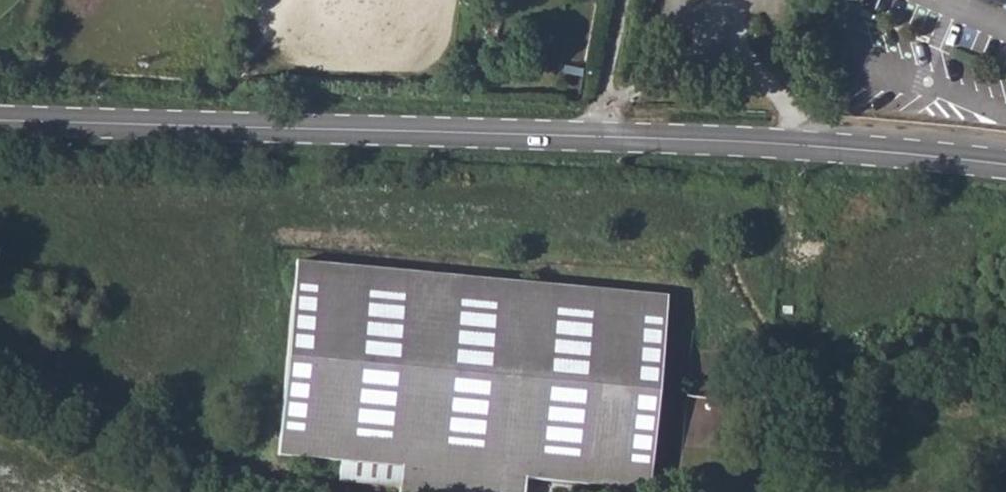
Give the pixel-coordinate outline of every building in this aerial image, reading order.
[(274,456),(334,463),(332,483),(394,489),(394,491),(518,491),(520,481),(642,491),(661,295),(292,260),(274,456)]
